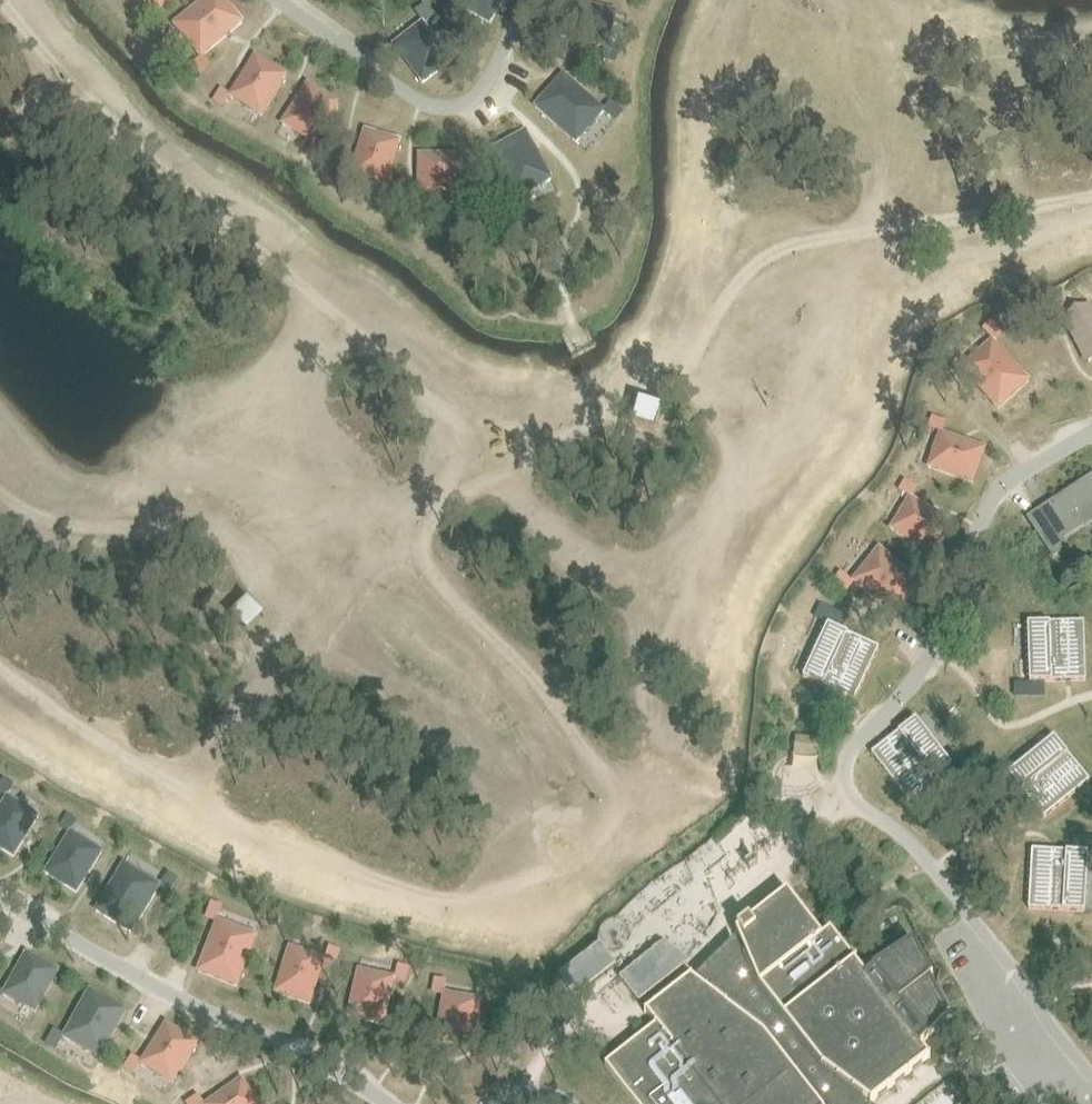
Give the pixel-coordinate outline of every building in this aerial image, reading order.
[(243,22),(225,0),(204,0),(175,24),(201,56),(243,22)] [(490,23),(504,0),(452,0),(490,23)] [(394,45),(423,82),(452,60),(423,23),(394,45)] [(262,115),(286,75),(255,56),(231,96),(262,115)] [(604,110),(563,75),(535,106),(576,142),(604,110)] [(313,143),(339,103),(308,83),(283,123),(313,143)] [(386,186),(400,140),(365,130),(351,175),(386,186)] [(552,179),(525,131),(489,152),(515,199),(552,179)] [(455,202),(456,155),(419,154),(419,202),(455,202)] [(1091,358),(1091,302),(1063,314),(1084,362),(1091,358)] [(962,368),(998,408),(1029,380),(993,340),(962,368)] [(929,466),(973,482),(985,448),(941,432),(929,466)] [(1030,519),(1054,555),(1066,547),(1061,539),(1091,518),(1091,477),(1030,519)] [(891,528),(932,553),(951,522),(910,497),(891,528)] [(853,581),(896,615),(922,582),(879,548),(853,581)] [(1086,680),(1085,621),(1028,623),(1030,682),(1086,680)] [(855,701),(880,647),(828,623),(803,677),(855,701)] [(871,753),(908,800),(952,765),(916,718),(871,753)] [(1044,818),(1090,780),(1054,736),(1008,774),(1044,818)] [(796,737),(794,755),(804,756),(805,749),(815,751),(816,739),(796,737)] [(0,809),(0,847),(14,856),(39,815),(8,796),(0,809)] [(71,832),(46,872),(77,891),(102,851),(71,832)] [(1088,863),(1091,863),(1091,836),(1073,835),(1073,848),(1088,849),(1088,863)] [(1031,848),(1028,908),(1084,911),(1088,852),(1031,848)] [(132,932),(160,885),(124,863),(96,910),(132,932)] [(605,1063),(640,1103),(869,1103),(882,1094),(889,1088),(899,1081),(906,1075),(916,1067),(923,1061),(929,1056),(921,1045),(949,1015),(930,979),(932,977),(913,941),(872,968),(873,969),(865,974),(855,961),(856,960),(832,926),(821,934),(787,890),(778,897),(773,901),(764,908),(758,912),(750,919),(736,930),(742,945),(720,967),(703,986),(691,976),(646,1012),(655,1024),(605,1063)] [(218,920),(198,971),(237,986),(257,935),(218,920)] [(669,940),(622,969),(637,994),(685,964),(669,940)] [(573,993),(614,961),(599,942),(558,974),(573,993)] [(290,947),(276,992),(310,1003),(325,958),(290,947)] [(36,1011),(59,969),(27,952),(4,993),(36,1011)] [(359,969),(348,1015),(384,1023),(395,977),(359,969)] [(90,989),(64,1036),(101,1056),(127,1009),(90,989)] [(445,993),(436,1039),(472,1046),(481,999),(445,993)] [(173,1082),(198,1042),(167,1023),(142,1063),(173,1082)] [(242,1078),(206,1103),(260,1103),(242,1078)]
